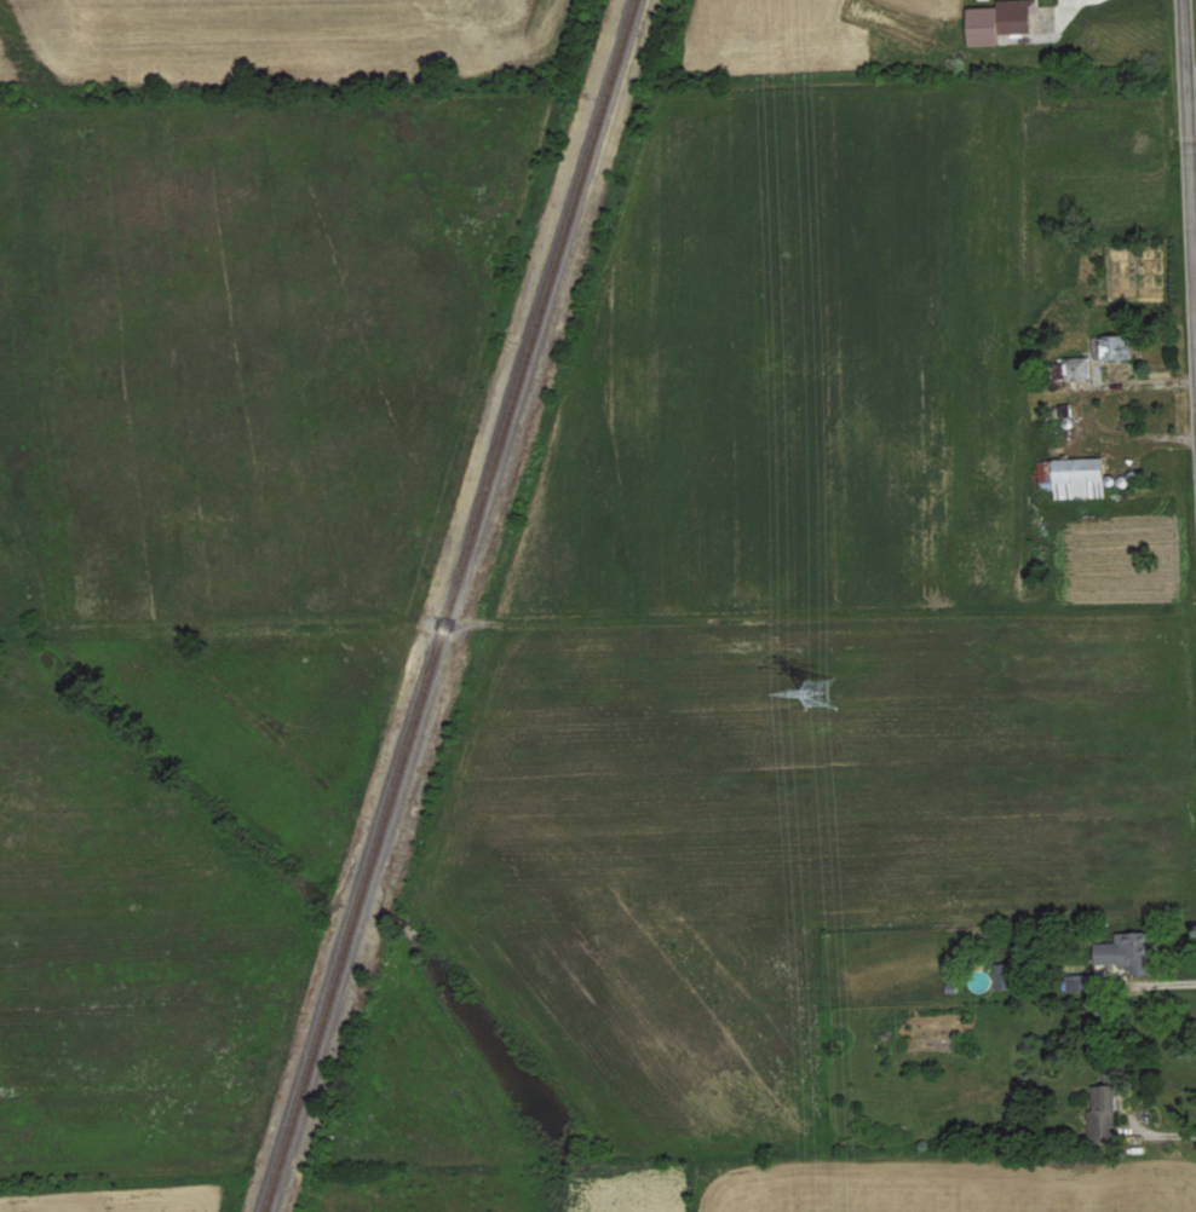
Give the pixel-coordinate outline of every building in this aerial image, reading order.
[(1003,44),(1003,33),(1035,32),(1034,11),(1040,11),(1040,0),(999,0),(999,6),(972,7),(973,45),(1003,44)] [(1094,335),(1094,358),(1135,358),(1135,335),(1094,335)] [(1092,378),(1091,356),(1067,357),(1067,379),(1092,378)] [(1057,498),(1108,497),(1107,457),(1040,459),(1041,488),(1057,487),(1057,498)] [(1157,966),(1156,930),(1118,931),(1118,940),(1098,941),(1099,968),(1157,966)] [(1017,961),(997,961),(997,987),(1018,987),(1017,961)] [(1095,972),(1070,973),(1071,990),(1095,990),(1095,972)] [(1088,1109),(1088,1140),(1118,1139),(1118,1093),(1127,1092),(1127,1070),(1105,1070),(1105,1084),(1094,1084),(1094,1109),(1088,1109)]
